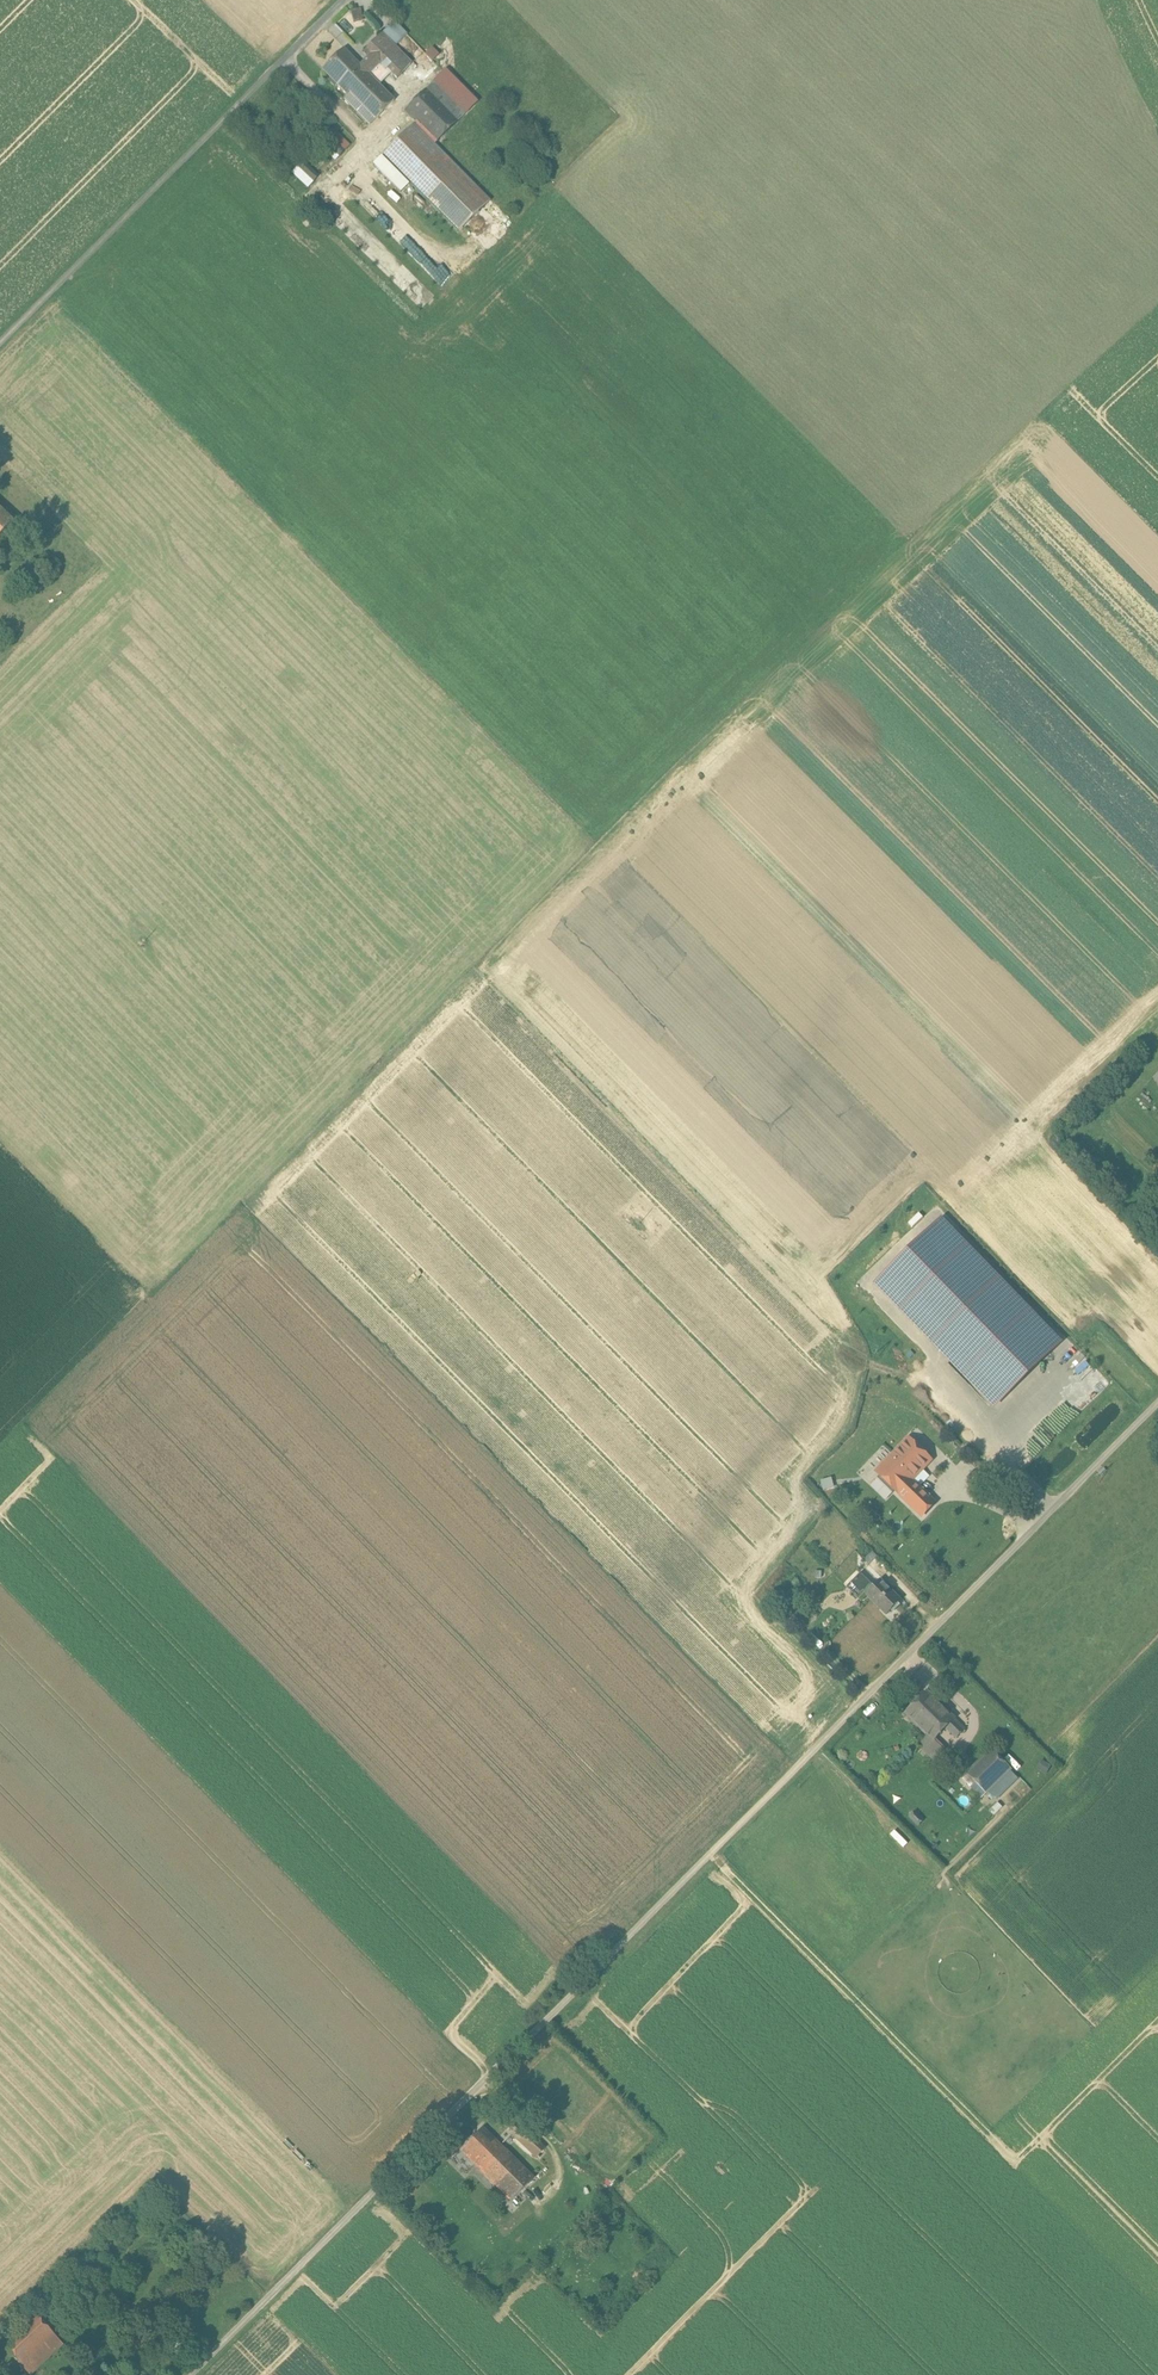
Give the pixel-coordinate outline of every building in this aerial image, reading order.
[(358,7),(348,10),(353,22),(362,19),(358,7)] [(407,35),(394,22),(383,33),(396,45),(407,35)] [(411,64),(382,34),(366,49),(371,54),(376,59),(343,91),(348,96),(344,100),(369,125),(394,101),(368,75),(381,62),(397,78),(411,64)] [(438,55),(432,48),(425,54),(432,61),(438,55)] [(343,49),(322,70),(331,79),(329,81),(334,86),(336,84),(343,91),(376,59),(371,54),(359,65),(343,49)] [(434,82),(404,111),(412,119),(436,143),(447,132),(454,126),(465,114),(434,82)] [(489,202),(414,125),(383,155),(458,232),(489,202)] [(344,151),(329,135),(324,141),(339,156),(344,151)] [(389,166),(376,153),(370,159),(382,172),(389,166)] [(318,176),(303,161),(298,166),(313,181),(318,176)] [(0,509),(0,536),(13,522),(0,509)] [(1063,1343),(942,1218),(874,1284),(995,1409),(1063,1343)] [(877,1270),(918,1231),(914,1228),(873,1267),(877,1270)] [(930,1461),(909,1440),(878,1472),(922,1515),(934,1503),(911,1480),(930,1461)] [(834,1475),(818,1480),(821,1490),(837,1485),(834,1475)] [(877,1556),(872,1551),(864,1560),(869,1565),(877,1556)] [(858,1575),(846,1586),(858,1598),(865,1590),(869,1586),(858,1575)] [(880,1580),(872,1588),(869,1586),(865,1590),(868,1593),(867,1594),(887,1614),(900,1600),(880,1580)] [(954,1717),(927,1690),(906,1711),(927,1733),(933,1738),(945,1726),(954,1717)] [(964,1727),(954,1717),(945,1726),(955,1736),(964,1727)] [(933,1738),(927,1733),(917,1742),(933,1758),(943,1748),(933,1738)] [(953,1758),(943,1748),(933,1758),(943,1768),(953,1758)] [(992,1748),(967,1772),(976,1781),(986,1792),(987,1791),(1009,1770),(1011,1768),(992,1748)] [(1052,1766),(1042,1760),(1037,1769),(1047,1774),(1052,1766)] [(1017,1778),(1009,1770),(987,1791),(996,1799),(1017,1778)] [(976,1781),(967,1772),(962,1777),(971,1786),(976,1781)] [(986,1792),(976,1781),(971,1786),(981,1797),(986,1792)] [(1003,1808),(998,1803),(990,1810),(995,1816),(1003,1808)] [(925,1819),(916,1811),(910,1817),(919,1826),(925,1819)] [(544,2146),(516,2120),(508,2129),(536,2155),(544,2146)] [(496,2141),(482,2128),(461,2149),(484,2172),(505,2150),(497,2141),(496,2141)] [(533,2178),(505,2150),(484,2172),(511,2199),(533,2178)] [(33,2314),(2,2346),(23,2368),(55,2336),(33,2314)] [(23,2368),(31,2374),(62,2344),(55,2336),(23,2368)]
